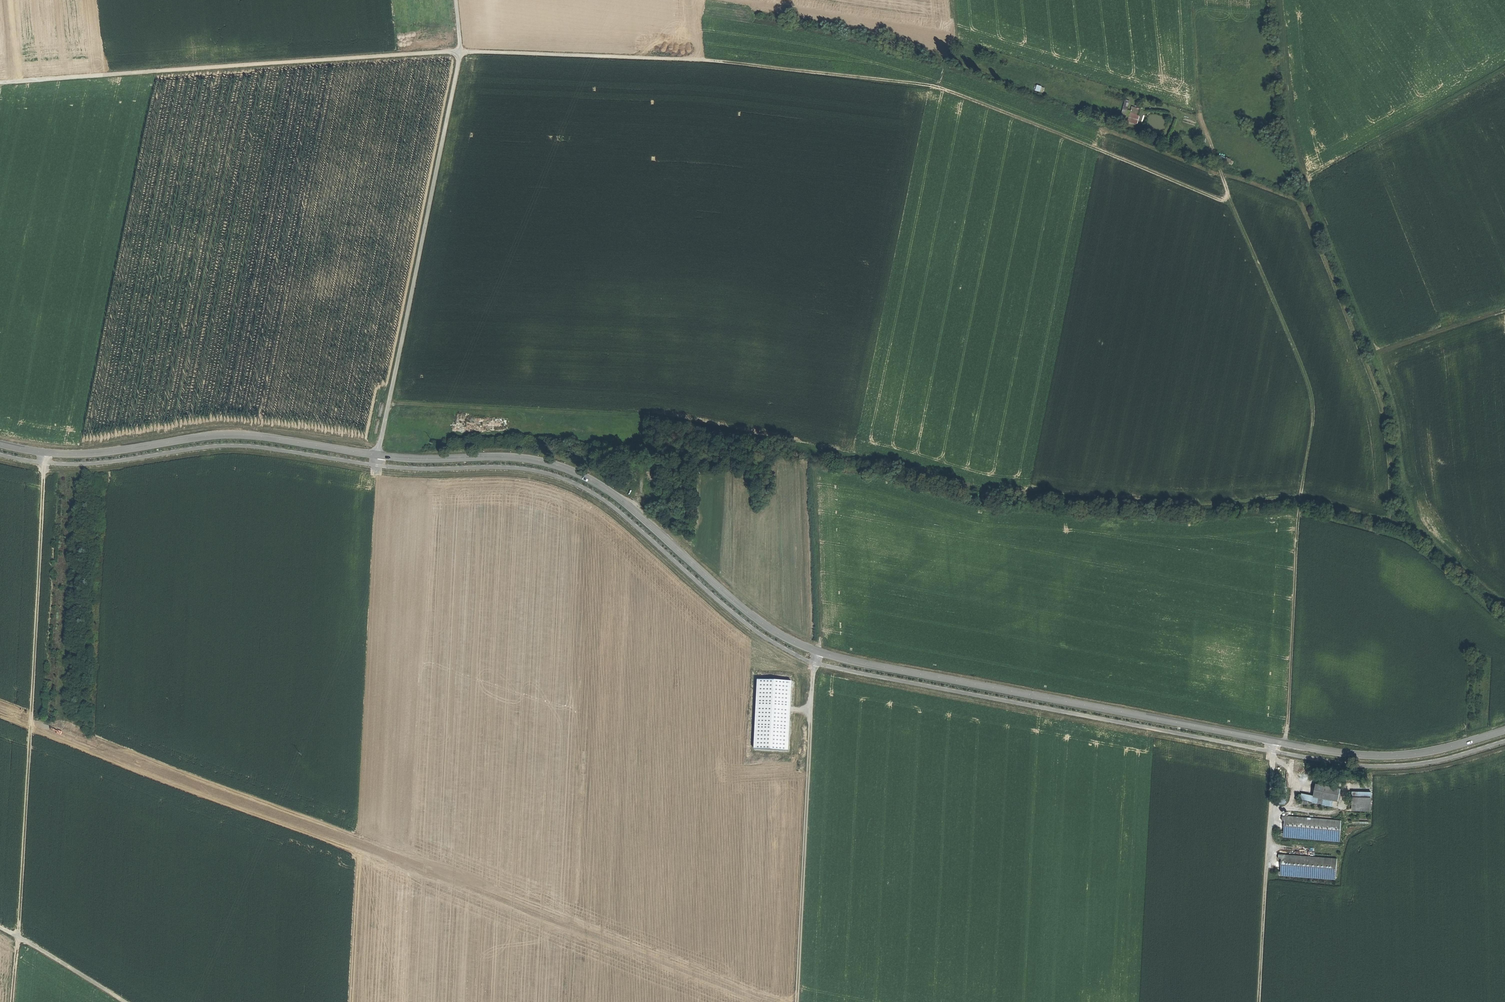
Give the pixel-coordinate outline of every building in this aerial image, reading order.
[(1127,116),(1131,101),(1126,99),(1122,115),(1127,116)] [(1139,109),(1132,107),(1128,121),(1135,123),(1139,109)] [(757,679),(755,748),(790,749),(792,680),(757,679)] [(1341,789),(1316,784),(1314,796),(1338,801),(1341,789)] [(1371,793),(1352,792),(1352,809),(1371,810),(1371,793)] [(1340,841),(1341,820),(1285,816),(1282,816),(1282,821),(1285,821),(1283,836),(1340,841)] [(1336,879),(1337,859),(1282,854),(1282,855),(1279,855),(1279,859),(1282,859),(1281,875),(1336,879)]
